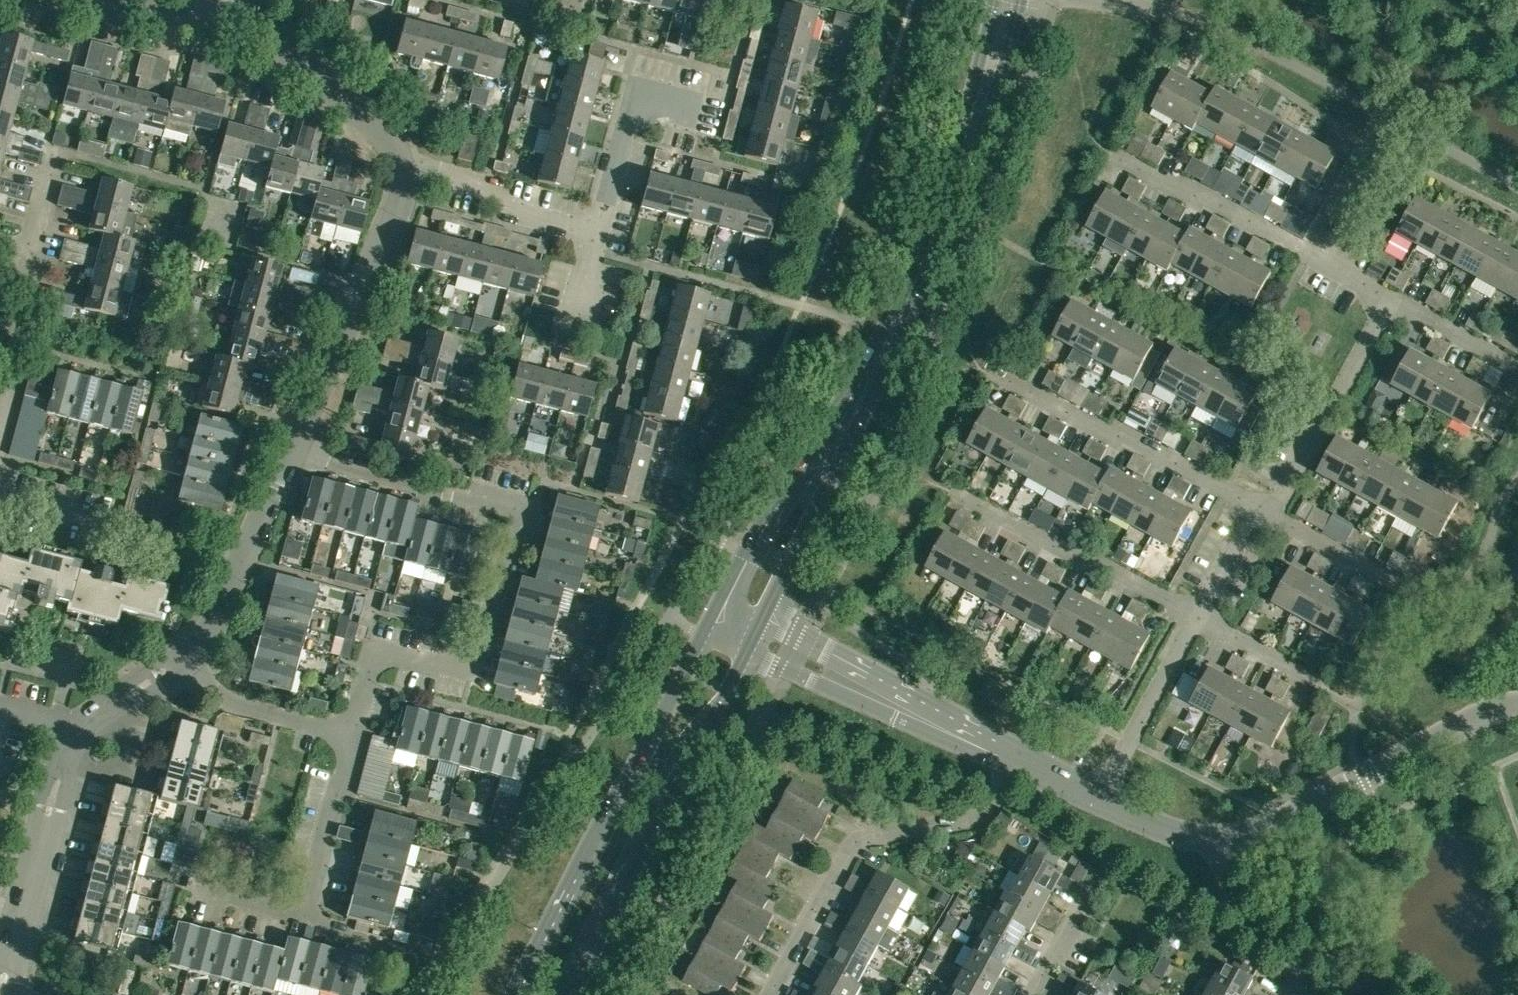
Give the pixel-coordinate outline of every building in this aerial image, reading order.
[(424,0),(409,0),(408,6),(422,9),(425,0),(424,0)] [(672,14),(676,0),(649,0),(647,7),(672,14)] [(672,14),(698,21),(704,0),(676,0),(672,14)] [(817,13),(783,5),(776,31),(810,40),(810,39),(817,13)] [(445,16),(459,19),(462,10),(448,6),(445,16)] [(476,14),(462,10),(459,19),(473,23),(476,14)] [(765,13),(759,11),(756,10),(752,24),(762,27),(765,13)] [(682,28),(696,32),(698,23),(698,21),(685,18),(682,28)] [(395,54),(421,61),(430,27),(404,21),(395,54)] [(513,24),(504,21),(500,35),(509,38),(513,24)] [(762,27),(752,24),(748,38),(758,41),(762,27)] [(455,34),(430,27),(421,61),(447,67),(455,34)] [(776,31),(770,56),(803,65),(803,64),(813,67),(820,42),(810,39),(810,40),(776,31)] [(0,43),(0,61),(25,68),(29,53),(66,62),(69,52),(2,34),(0,43)] [(480,41),(455,34),(447,67),(472,74),(480,41)] [(480,41),(472,74),(498,81),(507,48),(480,41)] [(72,66),(62,105),(87,112),(99,66),(105,45),(90,42),(83,69),(72,66)] [(848,50),(842,49),(839,58),(843,59),(841,64),(844,65),(848,66),(852,51),(848,50)] [(570,55),(563,80),(596,89),(603,64),(570,55)] [(803,65),(770,56),(763,81),(796,90),(803,65)] [(528,57),(524,71),(533,74),(537,60),(528,57)] [(743,60),(739,75),(748,77),(752,63),(743,60)] [(55,103),(58,90),(37,84),(36,87),(21,83),(25,68),(0,61),(0,88),(55,103)] [(87,112),(112,118),(120,88),(105,84),(109,69),(99,66),(87,112)] [(524,71),(520,85),(530,88),(533,74),(524,71)] [(1151,109),(1172,120),(1191,85),(1170,74),(1151,109)] [(744,91),(748,77),(739,75),(735,89),(744,91)] [(135,92),(120,88),(112,118),(113,119),(112,124),(136,130),(138,125),(149,80),(139,77),(135,92)] [(170,102),(163,132),(188,139),(191,127),(203,81),(193,79),(188,94),(173,90),(170,102)] [(170,102),(156,98),(160,82),(149,80),(138,125),(163,132),(170,102)] [(590,115),(596,89),(563,80),(556,106),(590,115)] [(203,81),(191,127),(216,134),(224,104),(209,99),(213,84),(203,81)] [(790,115),(796,90),(763,81),(756,106),(790,115)] [(1211,96),(1191,85),(1172,120),(1193,131),(1197,124),(1211,96)] [(0,88),(0,115),(12,118),(16,103),(53,113),(55,103),(0,88)] [(1215,89),(1211,96),(1197,124),(1216,135),(1235,100),(1215,89)] [(423,103),(423,105),(433,108),(434,105),(437,96),(426,93),(423,103)] [(1216,135),(1236,146),(1255,111),(1235,100),(1216,135)] [(246,114),(257,116),(259,107),(249,104),(246,114)] [(583,140),(590,115),(556,106),(550,131),(583,140)] [(756,106),(750,132),(783,140),(790,115),(756,106)] [(259,107),(257,116),(267,119),(269,110),(259,107)] [(514,108),(511,122),(520,124),(524,110),(514,108)] [(739,113),(734,112),(729,111),(726,125),(735,127),(739,113)] [(1275,122),(1255,111),(1236,146),(1256,157),(1275,122)] [(219,155),(245,162),(257,116),(246,114),(242,129),(227,125),(219,155)] [(12,118),(0,115),(0,142),(21,148),(21,147),(24,137),(8,133),(12,118)] [(830,126),(832,118),(820,115),(818,123),(830,126)] [(245,162),(269,168),(270,168),(273,158),(278,138),(263,134),(267,119),(257,116),(245,162)] [(511,122),(507,136),(516,138),(520,124),(511,122)] [(1295,133),(1275,122),(1256,157),(1276,168),(1295,133)] [(722,139),(724,140),(731,142),(735,127),(726,125),(722,139)] [(550,131),(543,157),(576,165),(583,140),(550,131)] [(66,134),(55,132),(52,142),(63,145),(66,134)] [(750,132),(743,158),(776,167),(783,140),(750,132)] [(1316,144),(1295,133),(1276,168),(1296,179),(1316,144)] [(464,135),(459,152),(457,159),(470,163),(477,138),(464,135)] [(294,137),(292,146),(302,149),(304,140),(294,137)] [(302,149),(312,152),(315,142),(304,140),(302,149)] [(21,147),(21,148),(0,142),(0,165),(3,153),(18,157),(17,160),(39,166),(42,153),(21,147)] [(1149,162),(1157,148),(1149,143),(1141,157),(1149,162)] [(1336,155),(1316,144),(1296,179),(1317,190),(1336,155)] [(264,188),(290,194),(302,149),(292,146),(288,162),(273,158),(270,168),(269,168),(264,188)] [(1157,148),(1149,162),(1158,166),(1165,152),(1157,148)] [(312,152),(302,149),(290,194),(298,197),(297,203),(301,211),(311,214),(314,201),(315,201),(318,191),(321,181),(323,171),(308,167),(312,152)] [(151,155),(138,151),(135,165),(148,168),(151,155)] [(667,164),(669,155),(655,151),(653,160),(667,164)] [(543,157),(536,183),(569,192),(576,165),(543,157)] [(1185,173),(1193,177),(1201,163),(1193,159),(1185,173)] [(706,164),(693,161),(690,170),(704,174),(706,164)] [(509,166),(501,164),(494,162),(492,171),(506,175),(509,166)] [(1209,168),(1201,163),(1193,177),(1202,182),(1209,168)] [(720,168),(706,164),(704,174),(718,177),(720,168)] [(757,178),(742,174),(740,183),(754,187),(757,178)] [(675,182),(649,175),(640,208),(666,215),(675,182)] [(775,175),(773,182),(771,189),(781,191),(784,177),(775,175)] [(1121,192),(1130,197),(1137,183),(1129,178),(1121,192)] [(62,185),(59,195),(125,213),(132,187),(102,179),(98,195),(62,185)] [(309,220),(335,227),(347,182),(337,179),(335,185),(321,181),(318,191),(315,201),(314,201),(311,214),(309,220)] [(1225,195),(1233,199),(1241,185),(1232,180),(1225,195)] [(8,198),(29,203),(32,189),(0,181),(0,195),(8,198)] [(357,184),(347,182),(335,227),(361,234),(369,204),(353,200),(357,184)] [(700,188),(675,182),(666,215),(691,222),(700,188)] [(1137,183),(1130,197),(1138,202),(1146,187),(1137,183)] [(1241,185),(1233,199),(1242,204),(1249,190),(1241,185)] [(725,195),(700,188),(691,222),(717,228),(725,195)] [(1107,238),(1125,204),(1105,193),(1086,227),(1107,238)] [(138,216),(125,213),(59,195),(56,205),(92,215),(88,231),(104,235),(104,234),(118,238),(118,237),(131,241),(138,216)] [(717,228),(742,235),(751,202),(725,195),(717,228)] [(1416,244),(1435,210),(1415,199),(1396,233),(1416,244)] [(1161,214),(1170,219),(1177,205),(1169,200),(1161,214)] [(751,202),(742,235),(767,242),(776,208),(751,202)] [(1273,221),(1281,207),(1272,202),(1265,216),(1273,221)] [(1125,204),(1107,238),(1127,249),(1146,215),(1125,204)] [(1177,205),(1170,219),(1178,224),(1186,209),(1177,205)] [(1281,207),(1273,221),(1281,226),(1289,212),(1281,207)] [(264,212),(258,211),(250,209),(245,226),(259,229),(260,228),(264,212)] [(430,219),(444,223),(447,213),(433,210),(430,219)] [(1455,221),(1435,210),(1416,244),(1436,255),(1455,221)] [(461,217),(447,213),(444,223),(459,226),(461,217)] [(1146,215),(1127,249),(1147,260),(1166,226),(1146,215)] [(1214,234),(1221,220),(1213,215),(1205,229),(1214,234)] [(1230,224),(1221,220),(1214,234),(1222,239),(1230,224)] [(1475,232),(1455,221),(1436,255),(1457,266),(1475,232)] [(481,232),(495,236),(497,227),(483,223),(481,232)] [(1171,265),(1185,237),(1166,226),(1147,260),(1167,271),(1171,265)] [(497,227),(495,236),(509,240),(511,230),(497,227)] [(1191,276),(1210,241),(1189,229),(1185,237),(1171,265),(1191,276)] [(406,264),(432,271),(441,238),(415,231),(406,264)] [(273,237),(256,232),(253,245),(270,250),(273,237)] [(1457,266),(1477,278),(1496,243),(1475,232),(1457,266)] [(64,239),(61,250),(127,267),(139,270),(146,245),(131,241),(118,237),(118,238),(104,234),(104,235),(100,249),(64,239)] [(289,254),(293,237),(282,235),(278,252),(289,254)] [(168,248),(183,252),(186,239),(171,236),(168,248)] [(1254,255),(1261,242),(1253,237),(1245,251),(1254,255)] [(466,244),(441,238),(432,271),(457,278),(466,244)] [(539,238),(539,240),(535,252),(545,255),(549,240),(539,238)] [(1211,287),(1230,252),(1210,241),(1191,276),(1211,287)] [(1261,242),(1254,255),(1262,260),(1270,246),(1261,242)] [(1516,254),(1496,243),(1477,278),(1497,289),(1516,254)] [(491,251),(466,244),(457,278),(482,284),(491,251)] [(94,269),(91,284),(120,292),(127,267),(61,250),(58,260),(94,269)] [(507,291),(516,257),(491,251),(482,284),(507,291)] [(1230,252),(1211,287),(1231,298),(1251,263),(1230,252)] [(1497,289),(1517,300),(1517,298),(1517,255),(1516,254),(1497,289)] [(516,257),(507,291),(533,298),(542,264),(516,257)] [(252,259),(245,284),(311,302),(314,292),(278,282),(282,266),(252,259)] [(1251,263),(1231,298),(1252,309),(1271,274),(1251,263)] [(750,265),(746,278),(756,280),(759,267),(750,265)] [(1385,282),(1394,286),(1401,273),(1393,268),(1385,282)] [(1409,277),(1401,273),(1394,286),(1402,291),(1409,277)] [(133,296),(120,292),(91,284),(87,299),(51,290),(48,300),(126,321),(133,296)] [(245,284),(238,309),(268,317),(272,302),(308,312),(311,302),(245,284)] [(710,295),(676,286),(669,312),(703,321),(710,295)] [(1425,304),(1434,308),(1441,295),(1433,290),(1425,304)] [(656,293),(649,291),(646,291),(642,305),(652,308),(656,293)] [(1449,299),(1441,295),(1434,308),(1442,313),(1449,299)] [(183,307),(198,311),(201,300),(186,296),(183,307)] [(1073,347),(1092,312),(1072,301),(1053,336),(1073,347)] [(639,319),(641,319),(648,321),(652,308),(642,305),(639,319)] [(264,332),(268,317),(238,309),(232,335),(298,352),(300,342),(264,332)] [(662,337),(696,346),(703,321),(669,312),(662,337)] [(1092,312),(1073,347),(1093,358),(1112,323),(1092,312)] [(1465,326),(1474,330),(1481,317),(1473,312),(1465,326)] [(1489,321),(1481,317),(1474,330),(1482,335),(1489,321)] [(738,322),(736,330),(747,333),(749,325),(738,322)] [(1113,369),(1132,335),(1112,323),(1093,358),(1113,369)] [(387,338),(384,348),(450,365),(457,340),(427,332),(423,347),(387,338)] [(1517,344),(1517,337),(1513,334),(1505,348),(1513,352),(1517,344)] [(232,335),(225,359),(225,360),(245,365),(245,366),(255,368),(259,353),(295,362),(298,352),(232,335)] [(1132,335),(1113,369),(1134,380),(1153,346),(1132,335)] [(1426,350),(1435,354),(1442,340),(1434,336),(1426,350)] [(525,337),(521,351),(531,354),(534,339),(525,337)] [(689,371),(696,346),(662,337),(656,362),(689,371)] [(1442,340),(1435,354),(1443,359),(1451,345),(1442,340)] [(633,341),(629,355),(638,358),(642,344),(633,341)] [(444,391),(450,365),(384,348),(382,358),(418,368),(414,382),(428,387),(444,391)] [(573,364),(575,354),(561,350),(559,360),(573,364)] [(1177,395),(1195,361),(1175,350),(1156,384),(1177,395)] [(1411,396),(1430,361),(1410,350),(1391,385),(1411,396)] [(587,367),(589,358),(575,354),(573,364),(587,367)] [(625,369),(628,370),(635,371),(638,358),(629,355),(625,369)] [(215,357),(209,382),(275,400),(277,390),(241,380),(245,366),(245,365),(225,360),(225,359),(215,357)] [(1466,371),(1474,376),(1482,362),(1474,357),(1466,371)] [(1215,372),(1195,361),(1177,395),(1197,406),(1215,372)] [(1430,361),(1411,396),(1431,407),(1450,372),(1430,361)] [(656,362),(649,387),(683,396),(689,371),(656,362)] [(1491,367),(1482,362),(1474,376),(1483,381),(1491,367)] [(518,365),(509,398),(535,405),(544,372),(518,365)] [(46,413),(68,419),(79,376),(80,377),(81,371),(74,369),(72,375),(57,371),(49,402),(46,413)] [(1041,385),(1050,389),(1058,375),(1049,371),(1041,385)] [(569,378),(544,372),(535,405),(560,412),(569,378)] [(1215,372),(1197,406),(1217,417),(1236,383),(1215,372)] [(1450,372),(1431,407),(1451,418),(1470,384),(1450,372)] [(68,419),(89,424),(100,382),(101,382),(102,376),(94,374),(93,380),(80,377),(79,376),(68,419)] [(1058,375),(1050,389),(1058,394),(1066,380),(1058,375)] [(358,384),(355,394),(421,411),(428,387),(414,382),(398,378),(394,393),(358,384)] [(595,385),(569,378),(560,412),(586,419),(595,385)] [(89,424),(110,430),(121,388),(122,388),(123,382),(116,380),(114,386),(101,382),(100,382),(89,424)] [(24,396),(45,401),(49,387),(27,381),(24,396)] [(1149,381),(1143,391),(1151,396),(1152,393),(1157,385),(1149,381)] [(272,410),(275,400),(209,382),(202,408),(232,416),(236,400),(272,410)] [(1256,394),(1236,383),(1217,417),(1238,428),(1256,394)] [(1470,384),(1451,418),(1472,429),(1491,395),(1470,384)] [(135,391),(122,388),(121,388),(110,430),(131,436),(144,387),(136,385),(135,391)] [(683,396),(649,387),(642,414),(676,423),(683,396)] [(1082,407),(1090,411),(1097,398),(1089,393),(1082,407)] [(415,437),(421,411),(355,394),(353,404),(389,414),(385,429),(415,437)] [(1002,409),(1010,414),(1018,400),(1010,395),(1002,409)] [(23,408),(46,414),(46,413),(49,402),(45,401),(24,396),(26,397),(23,408)] [(618,396),(614,410),(624,413),(627,398),(618,396)] [(1097,398),(1090,411),(1098,416),(1106,402),(1097,398)] [(1018,400),(1010,414),(1019,418),(1026,404),(1018,400)] [(152,402),(148,420),(157,422),(162,405),(152,402)] [(43,426),(46,414),(23,408),(20,419),(18,419),(43,426)] [(987,455),(1006,421),(986,410),(967,444),(987,455)] [(200,415),(194,437),(236,449),(242,451),(244,443),(238,442),(242,427),(200,415)] [(624,417),(617,443),(651,452),(658,426),(624,417)] [(1042,431),(1050,436),(1058,422),(1050,417),(1042,431)] [(15,431),(40,437),(43,426),(18,419),(18,420),(19,420),(17,431),(15,430),(15,431)] [(1145,433),(1153,437),(1161,424),(1152,419),(1145,433)] [(1026,432),(1006,421),(987,455),(1007,466),(1026,432)] [(1058,422),(1050,436),(1059,440),(1066,426),(1058,422)] [(601,423),(597,438),(607,440),(610,426),(601,423)] [(1161,424),(1153,437),(1162,442),(1169,428),(1161,424)] [(146,428),(141,445),(150,448),(155,430),(146,428)] [(415,437),(385,429),(381,444),(345,434),(342,445),(408,462),(415,437)] [(16,432),(13,443),(37,449),(40,437),(15,431),(16,432)] [(1047,443),(1026,432),(1007,466),(1027,478),(1047,443)] [(547,438),(528,433),(523,449),(542,455),(547,438)] [(194,437),(189,458),(230,469),(230,470),(237,472),(239,464),(232,462),(236,449),(194,437)] [(1338,484),(1357,449),(1337,438),(1317,473),(1338,484)] [(1082,453),(1090,458),(1098,444),(1090,439),(1082,453)] [(1185,455),(1194,459),(1201,445),(1193,441),(1185,455)] [(8,455),(33,461),(37,449),(13,443),(11,454),(9,453),(8,455)] [(553,443),(550,455),(563,458),(566,446),(553,443)] [(611,468),(644,477),(651,452),(617,443),(611,468)] [(1067,454),(1047,443),(1027,478),(1048,489),(1067,454)] [(1098,444),(1090,458),(1099,462),(1106,448),(1098,444)] [(141,445),(136,463),(146,465),(150,448),(141,445)] [(1201,445),(1194,459),(1202,464),(1210,450),(1201,445)] [(587,462),(596,464),(600,450),(591,448),(587,462)] [(1377,460),(1357,449),(1338,484),(1358,495),(1377,460)] [(40,453),(37,462),(55,467),(57,458),(40,453)] [(1126,468),(1134,472),(1142,458),(1134,453),(1126,468)] [(1087,465),(1067,454),(1048,489),(1068,500),(1087,465)] [(55,467),(72,472),(75,462),(57,458),(55,467)] [(227,483),(230,470),(230,469),(189,458),(183,479),(225,490),(225,491),(231,493),(233,485),(227,483)] [(1142,458),(1134,472),(1143,477),(1151,463),(1142,458)] [(1397,471),(1377,460),(1358,495),(1378,506),(1397,471)] [(592,478),(596,464),(587,462),(583,476),(592,478)] [(1106,475),(1087,465),(1068,500),(1088,511),(1092,504),(1106,475)] [(78,477),(96,482),(98,473),(81,468),(78,477)] [(637,503),(644,477),(611,468),(604,494),(637,503)] [(118,469),(113,486),(123,489),(127,472),(118,469)] [(1110,469),(1106,475),(1092,504),(1111,515),(1130,480),(1110,469)] [(130,488),(139,490),(144,473),(134,470),(130,488)] [(1378,506),(1398,517),(1417,482),(1397,471),(1378,506)] [(333,484),(334,484),(336,478),(328,476),(326,482),(312,478),(300,520),(322,526),(333,484)] [(1175,495),(1182,480),(1174,476),(1166,490),(1175,495)] [(221,504),(225,491),(225,490),(183,479),(177,500),(177,501),(189,504),(225,514),(228,506),(221,504)] [(1151,491),(1130,480),(1111,515),(1132,526),(1151,491)] [(1191,485),(1182,480),(1175,495),(1183,499),(1191,485)] [(347,488),(334,484),(333,484),(322,526),(343,532),(354,490),(355,490),(356,484),(349,482),(347,488)] [(1437,493),(1417,482),(1398,517),(1418,528),(1437,493)] [(368,493),(355,490),(354,490),(343,532),(364,537),(375,495),(376,495),(377,489),(370,487),(368,493)] [(142,491),(139,490),(130,488),(123,513),(124,513),(125,512),(135,514),(142,491)] [(147,519),(153,494),(142,491),(135,514),(147,518),(147,519)] [(1171,502),(1151,491),(1132,526),(1152,537),(1171,502)] [(389,499),(376,495),(375,495),(364,537),(385,543),(396,501),(397,501),(399,495),(391,493),(389,499)] [(1457,504),(1437,493),(1418,528),(1438,539),(1457,504)] [(153,494),(147,519),(147,520),(148,518),(158,521),(158,522),(165,497),(153,494)] [(555,504),(551,517),(551,518),(593,529),(599,507),(551,494),(549,502),(555,504)] [(171,524),(177,500),(165,497),(158,522),(159,523),(159,521),(171,524)] [(396,501),(385,543),(406,549),(414,520),(419,500),(411,498),(410,504),(397,501),(396,501)] [(177,501),(177,500),(171,524),(182,527),(181,528),(182,529),(189,504),(177,501)] [(1191,513),(1171,502),(1152,537),(1172,548),(1191,513)] [(1049,532),(1050,531),(1056,519),(1035,508),(1029,519),(1028,521),(1049,532)] [(1306,522),(1315,526),(1322,512),(1314,508),(1306,522)] [(1322,512),(1315,526),(1323,531),(1331,517),(1322,512)] [(588,550),(593,529),(551,518),(551,517),(545,515),(543,523),(549,525),(546,538),(546,539),(588,550)] [(652,521),(635,517),(632,526),(650,531),(652,521)] [(414,520),(406,549),(407,549),(403,562),(425,568),(436,526),(437,526),(439,520),(431,518),(429,524),(414,520)] [(961,532),(969,537),(977,523),(969,518),(961,532)] [(985,527),(977,523),(969,537),(978,542),(985,527)] [(436,526),(425,568),(446,574),(457,531),(458,532),(459,526),(451,524),(450,530),(437,526),(436,526)] [(471,535),(458,532),(457,531),(446,574),(468,579),(481,531),(472,529),(471,535)] [(1346,543),(1355,548),(1363,534),(1354,529),(1346,543)] [(946,579),(966,544),(945,533),(926,568),(946,579)] [(1363,534),(1355,548),(1363,553),(1371,539),(1363,534)] [(544,546),(540,559),(540,560),(582,571),(588,550),(546,539),(546,538),(540,536),(538,544),(544,546)] [(285,539),(281,556),(290,559),(295,541),(285,539)] [(1009,559),(1017,545),(1009,540),(1001,554),(1009,559)] [(642,561),(646,543),(637,541),(632,558),(642,561)] [(986,555),(966,544),(946,579),(966,590),(986,555)] [(1017,545),(1009,559),(1018,564),(1025,549),(1017,545)] [(1395,570),(1403,556),(1394,551),(1386,565),(1395,570)] [(68,604),(69,605),(78,573),(80,565),(31,552),(27,566),(0,559),(0,594),(15,598),(15,599),(19,600),(22,587),(36,591),(34,599),(34,600),(34,602),(35,603),(35,604),(36,605),(38,605),(51,609),(53,600),(68,604)] [(1307,567),(1316,572),(1323,558),(1315,553),(1307,567)] [(1006,566),(986,555),(966,590),(987,601),(1006,566)] [(1403,556),(1395,570),(1403,575),(1411,561),(1403,556)] [(534,581),(563,589),(576,593),(582,571),(540,560),(540,559),(534,557),(532,565),(538,567),(534,581)] [(1323,558),(1316,572),(1324,577),(1332,563),(1323,558)] [(1049,581),(1057,566),(1049,562),(1041,576),(1049,581)] [(630,584),(635,565),(625,563),(620,581),(630,584)] [(312,565),(309,574),(327,579),(329,569),(312,565)] [(1026,577),(1006,566),(987,601),(1007,612),(1026,577)] [(1066,571),(1057,566),(1049,581),(1058,585),(1066,571)] [(1292,614),(1312,579),(1291,568),(1272,603),(1292,614)] [(93,577),(78,573),(69,605),(68,604),(65,613),(116,626),(120,612),(162,623),(167,606),(163,605),(167,588),(128,578),(125,591),(110,587),(112,579),(112,577),(112,576),(111,575),(110,573),(95,569),(93,577)] [(336,571),(334,581),(351,585),(354,576),(336,571)] [(274,583),(270,596),(270,597),(312,608),(318,586),(269,574),(267,582),(274,583)] [(1347,589),(1356,594),(1363,580),(1355,575),(1347,589)] [(371,580),(354,576),(351,585),(368,590),(371,580)] [(563,589),(534,581),(515,576),(512,585),(518,586),(515,599),(515,600),(557,611),(563,589)] [(1007,612),(1027,623),(1046,588),(1026,577),(1007,612)] [(1093,596),(1101,581),(1092,577),(1085,591),(1093,596)] [(1332,590),(1312,579),(1292,614),(1313,625),(1332,590)] [(1363,580),(1356,594),(1364,599),(1372,585),(1363,580)] [(620,581),(616,598),(625,600),(630,584),(620,581)] [(1101,581),(1093,596),(1101,600),(1109,586),(1101,581)] [(1065,598),(1046,588),(1027,623),(1047,634),(1051,627),(1065,598)] [(1352,601),(1332,590),(1313,625),(1333,636),(1352,601)] [(1070,638),(1090,603),(1069,592),(1065,598),(1051,627),(1070,638)] [(0,594),(0,631),(10,634),(15,615),(11,614),(15,599),(15,598),(0,594)] [(394,597),(385,594),(380,612),(389,614),(392,604),(394,597)] [(306,629),(312,608),(270,597),(270,596),(264,595),(262,602),(268,604),(265,617),(264,618),(306,629)] [(360,616),(365,599),(355,596),(350,614),(360,616)] [(515,600),(515,599),(509,597),(507,605),(513,607),(510,620),(509,621),(552,632),(557,611),(515,600)] [(1133,618),(1141,604),(1133,599),(1125,613),(1133,618)] [(457,618),(467,621),(471,603),(462,600),(457,618)] [(1352,601),(1333,636),(1353,647),(1372,612),(1352,601)] [(1110,614),(1090,603),(1070,638),(1090,649),(1110,614)] [(407,619),(408,614),(409,609),(392,604),(389,614),(407,619)] [(1141,604),(1133,618),(1142,623),(1150,608),(1141,604)] [(607,625),(611,607),(602,605),(598,622),(607,625)] [(433,621),(436,612),(419,607),(416,617),(433,621)] [(1111,660),(1130,625),(1110,614),(1090,649),(1111,660)] [(262,625),(259,638),(259,639),(301,650),(306,629),(264,618),(265,617),(258,615),(256,623),(262,625)] [(504,642),(546,653),(552,632),(509,621),(510,620),(504,618),(501,626),(508,628),(504,641),(504,642)] [(344,639),(353,642),(358,624),(348,622),(344,639)] [(607,625),(598,622),(593,639),(602,642),(607,625)] [(1150,636),(1130,625),(1111,660),(1131,671),(1150,636)] [(295,671),(301,650),(259,639),(259,638),(253,636),(251,644),(257,646),(253,659),(253,660),(295,671)] [(353,642),(344,639),(339,656),(349,659),(353,642)] [(502,649),(498,662),(498,663),(541,674),(546,653),(504,642),(504,641),(498,639),(496,647),(502,649)] [(592,665),(596,648),(587,645),(582,662),(583,663),(592,665)] [(1234,673),(1242,659),(1233,655),(1226,668),(1234,673)] [(290,693),(295,671),(253,660),(253,659),(247,657),(245,665),(251,667),(247,681),(290,693)] [(1242,659),(1234,673),(1242,678),(1250,664),(1242,659)] [(535,696),(541,674),(498,663),(498,662),(492,660),(490,668),(497,670),(493,685),(535,696)] [(333,681),(342,683),(347,666),(337,663),(333,681)] [(593,665),(592,665),(583,663),(578,680),(588,683),(593,665)] [(1211,715),(1230,680),(1210,669),(1190,704),(1211,715)] [(1274,695),(1282,681),(1273,676),(1266,690),(1274,695)] [(1230,680),(1211,715),(1231,726),(1250,691),(1230,680)] [(1290,686),(1282,681),(1274,695),(1282,699),(1290,686)] [(1250,691),(1231,726),(1251,737),(1270,702),(1250,691)] [(309,698),(307,707),(324,712),(327,703),(309,698)] [(554,701),(551,710),(569,715),(571,705),(554,701)] [(1270,702),(1251,737),(1272,748),(1291,713),(1270,702)] [(395,750),(417,756),(428,714),(429,714),(430,708),(422,706),(421,712),(406,708),(397,743),(395,750)] [(1331,717),(1318,710),(1306,732),(1318,739),(1331,717)] [(442,718),(429,714),(428,714),(417,756),(437,762),(448,720),(449,720),(451,713),(443,711),(442,718)] [(470,725),(470,726),(472,719),(464,717),(462,723),(449,720),(448,720),(437,762),(458,767),(470,725)] [(175,742),(217,753),(223,734),(174,721),(170,734),(177,736),(175,742)] [(483,729),(470,726),(470,725),(458,767),(479,773),(490,731),(491,731),(493,725),(485,723),(483,729)] [(504,734),(491,731),(490,731),(479,773),(500,778),(511,736),(512,736),(514,730),(506,728),(504,734)] [(1194,740),(1176,731),(1169,745),(1187,754),(1194,740)] [(249,742),(269,747),(271,738),(251,733),(249,742)] [(511,736),(500,778),(522,784),(534,736),(527,734),(525,740),(512,736),(511,736)] [(374,737),(371,749),(394,755),(395,750),(397,743),(372,736),(372,737),(374,737)] [(175,742),(169,740),(166,753),(172,754),(170,761),(212,772),(217,753),(175,742)] [(368,760),(365,760),(391,766),(394,755),(371,749),(368,760)] [(170,761),(164,759),(161,772),(166,774),(165,780),(165,781),(207,792),(212,772),(170,761)] [(388,778),(391,766),(365,760),(367,761),(365,771),(362,771),(388,778)] [(255,763),(250,782),(259,785),(264,765),(255,763)] [(364,772),(361,784),(384,790),(388,778),(362,771),(362,772),(364,772)] [(165,781),(165,780),(159,778),(155,791),(161,793),(160,799),(187,807),(195,809),(202,811),(207,792),(165,781)] [(794,780),(780,805),(822,828),(829,816),(818,810),(826,797),(794,780)] [(245,801),(254,803),(259,785),(250,782),(245,801)] [(381,801),(384,792),(384,790),(361,784),(358,795),(356,794),(356,795),(381,801)] [(103,804),(103,805),(151,817),(156,798),(108,785),(105,798),(111,799),(109,806),(103,804)] [(401,797),(384,792),(381,801),(398,806),(401,797)] [(423,813),(426,803),(409,798),(406,808),(423,813)] [(426,803),(423,813),(440,817),(443,807),(426,803)] [(98,823),(146,836),(151,817),(103,805),(100,817),(106,818),(104,824),(98,823)] [(815,841),(822,828),(780,805),(766,830),(798,848),(804,835),(815,841)] [(187,807),(182,825),(190,827),(195,809),(187,807)] [(368,834),(409,845),(415,823),(367,810),(365,818),(371,820),(368,833),(368,834)] [(451,810),(448,819),(465,824),(468,814),(451,810)] [(468,814),(465,824),(483,828),(485,819),(468,814)] [(226,825),(246,830),(248,822),(228,817),(226,825)] [(509,830),(511,821),(494,817),(491,826),(509,830)] [(93,842),(93,843),(141,855),(146,836),(98,823),(95,836),(101,838),(99,844),(93,842)] [(755,824),(741,849),(773,867),(780,854),(791,860),(798,848),(766,830),(755,824)] [(185,846),(190,827),(182,825),(177,844),(185,846)] [(201,830),(190,827),(185,846),(196,849),(201,830)] [(366,841),(363,853),(363,854),(404,866),(409,845),(368,834),(368,833),(362,831),(360,839),(366,841)] [(475,862),(480,845),(470,842),(466,860),(475,862)] [(141,855),(93,843),(90,855),(96,857),(94,863),(88,861),(88,862),(136,875),(141,855)] [(773,867),(741,849),(727,875),(770,898),(777,886),(766,880),(773,867)] [(399,887),(404,866),(363,854),(363,853),(356,852),(354,860),(360,861),(357,874),(357,875),(399,887)] [(174,856),(172,864),(192,869),(194,861),(174,856)] [(456,867),(473,871),(475,862),(466,860),(458,857),(456,867)] [(1030,857),(1020,877),(1051,894),(1056,885),(1068,891),(1073,881),(1061,875),(1061,874),(1030,857)] [(83,880),(83,881),(131,894),(136,875),(88,862),(85,874),(91,876),(89,882),(83,880)] [(169,872),(189,877),(192,869),(172,864),(169,872)] [(848,881),(898,909),(909,889),(878,872),(871,885),(852,875),(848,881)] [(355,882),(352,895),(351,896),(393,907),(399,887),(357,875),(357,874),(351,873),(349,881),(355,882)] [(737,881),(724,906),(766,929),(773,917),(763,911),(770,898),(727,875),(737,881)] [(448,896),(452,878),(443,876),(438,894),(448,896)] [(1051,894),(1020,877),(1010,895),(1009,896),(1058,923),(1063,913),(1046,904),(1051,894)] [(131,894),(83,881),(79,893),(86,895),(84,901),(78,899),(78,900),(126,913),(131,894)] [(857,911),(888,928),(898,909),(848,881),(845,888),(863,899),(857,911)] [(166,883),(161,902),(170,904),(175,885),(166,883)] [(1005,893),(994,912),(1026,930),(1025,931),(1030,933),(1035,923),(1053,932),(1058,923),(1009,896),(1010,895),(1005,893)] [(387,929),(393,907),(351,896),(352,895),(345,894),(343,902),(349,903),(345,918),(387,929)] [(73,918),(72,919),(121,932),(126,913),(78,900),(74,912),(81,914),(79,920),(73,918)] [(441,920),(446,903),(436,901),(432,918),(441,920)] [(156,921),(165,923),(170,904),(161,902),(156,921)] [(760,942),(766,929),(724,906),(710,931),(742,949),(749,936),(760,942)] [(828,919),(878,947),(888,928),(857,911),(850,923),(831,912),(828,919)] [(1026,930),(994,912),(984,931),(1034,959),(1038,952),(1019,942),(1025,931),(1026,930)] [(949,915),(941,929),(952,935),(960,921),(949,915)] [(121,932),(72,919),(69,932),(76,933),(74,941),(116,952),(121,932)] [(836,948),(867,966),(878,947),(828,919),(824,926),(843,936),(836,948)] [(151,940),(160,943),(165,923),(156,921),(151,940)] [(166,965),(188,971),(199,929),(200,929),(202,923),(193,921),(192,927),(177,923),(166,965)] [(213,933),(200,929),(199,929),(188,971),(209,977),(220,935),(221,935),(223,929),(215,927),(213,933)] [(710,931),(696,956),(739,980),(746,967),(735,961),(742,949),(710,931)] [(984,931),(974,950),(1005,968),(1011,956),(1030,966),(1034,959),(984,931)] [(209,977),(229,982),(241,940),(242,940),(243,934),(235,932),(233,938),(221,935),(220,935),(209,977)] [(408,935),(406,945),(423,950),(426,940),(408,935)] [(298,986),(309,944),(310,944),(311,938),(303,936),(302,942),(287,938),(285,945),(273,992),(284,994),(295,994),(298,986)] [(255,944),(242,940),(241,940),(229,982),(250,988),(262,946),(263,946),(264,940),(256,938),(255,944)] [(309,944),(298,986),(318,992),(330,949),(331,950),(332,943),(324,941),(323,947),(310,944),(309,944)] [(275,949),(263,946),(262,946),(250,988),(273,994),(273,992),(285,945),(277,943),(275,949)] [(331,950),(330,949),(318,992),(331,994),(340,994),(352,949),(345,947),(343,953),(331,950)] [(857,985),(858,984),(867,966),(836,948),(829,961),(810,951),(807,957),(857,985)] [(352,949),(340,994),(363,994),(374,955),(366,953),(364,959),(351,955),(353,949),(352,949)] [(963,969),(1010,994),(1014,994),(1017,990),(998,979),(1005,968),(974,950),(963,969)] [(132,964),(143,967),(152,970),(155,961),(135,956),(132,964)] [(704,994),(716,994),(721,987),(732,993),(739,980),(696,956),(682,983),(704,994)] [(831,994),(857,994),(862,986),(858,984),(857,985),(807,957),(802,965),(821,975),(814,988),(819,990),(819,989),(831,994)] [(1234,994),(1256,994),(1247,990),(1253,980),(1222,963),(1211,982),(1234,994)] [(1163,979),(1167,972),(1158,967),(1154,974),(1163,979)] [(963,969),(953,988),(965,994),(990,994),(991,994),(993,994),(1010,994),(963,969)] [(124,970),(118,993),(124,994),(127,994),(133,973),(124,970)] [(1080,983),(1061,973),(1057,980),(1076,990),(1074,994),(1103,994),(1080,983)] [(1147,974),(1137,991),(1146,994),(1155,994),(1162,981),(1147,974)] [(1211,982),(1204,994),(1234,994),(1211,982)]
